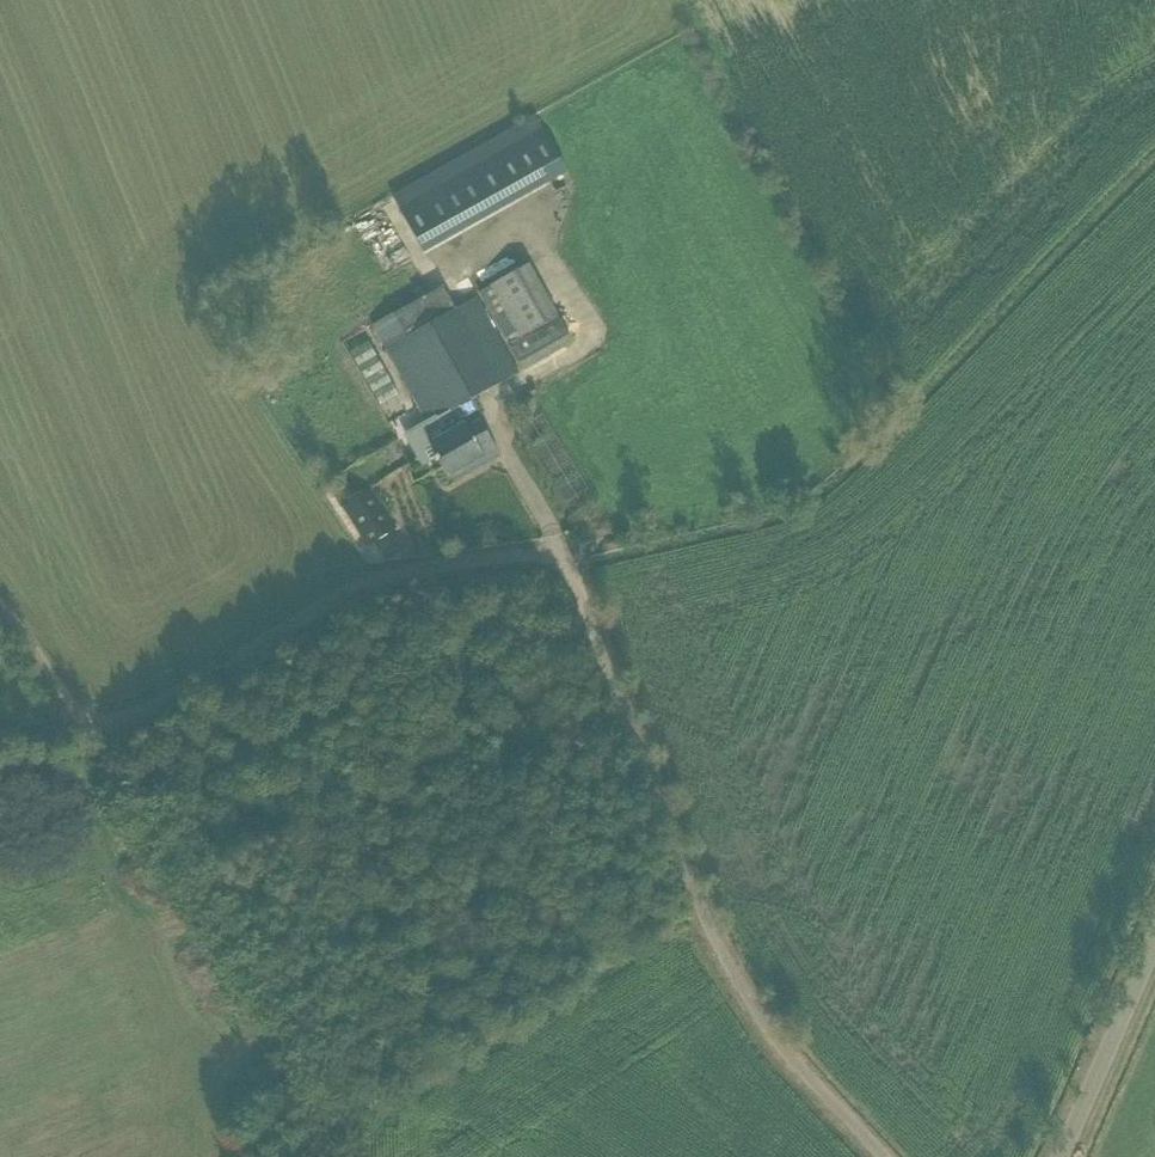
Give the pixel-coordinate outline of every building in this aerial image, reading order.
[(402,208),(425,250),(566,171),(543,129),(402,208)] [(572,343),(558,318),(528,264),(478,292),(522,371),(572,343)] [(429,293),(375,323),(388,347),(431,422),(437,419),(446,435),(429,445),(447,477),(464,467),(468,474),(499,456),(480,422),(467,429),(465,425),(459,428),(450,411),(476,397),(517,373),(475,298),(443,317),(429,293)] [(367,490),(341,507),(343,510),(366,546),(392,529),(367,490)]
